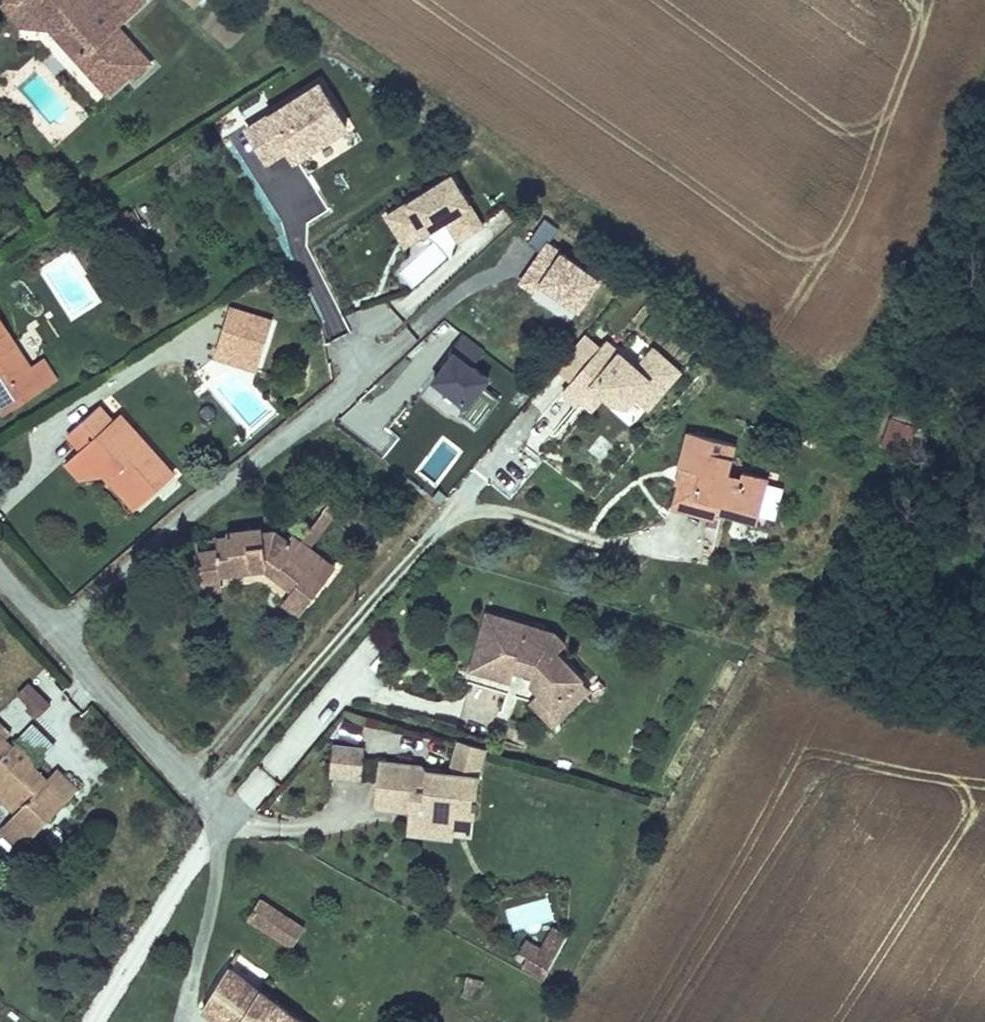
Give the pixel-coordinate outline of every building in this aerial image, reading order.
[(25,20),(26,0),(7,0),(25,20)] [(141,0),(26,0),(25,20),(52,19),(74,20),(93,42),(80,53),(109,86),(128,70),(133,73),(150,57),(117,20),(141,0)] [(74,20),(52,19),(80,53),(93,42),(74,20)] [(352,123),(322,75),(245,124),(268,161),(285,150),(292,161),(352,123)] [(487,220),(455,168),(384,212),(404,245),(446,219),(458,238),(487,220)] [(580,308),(603,275),(563,247),(561,249),(549,241),(560,226),(546,217),(528,242),(540,250),(517,283),(532,293),(540,280),(580,308)] [(413,284),(455,247),(443,233),(400,269),(413,284)] [(263,315),(219,300),(207,338),(250,353),(263,315)] [(48,377),(34,356),(21,364),(0,332),(0,409),(48,377)] [(596,405),(607,393),(613,397),(620,400),(627,401),(631,401),(636,395),(651,408),(685,369),(656,343),(641,360),(623,344),(621,347),(610,337),(603,345),(588,332),(557,367),(572,380),(563,390),(578,404),(586,396),(596,405)] [(492,373),(476,361),(485,349),(465,334),(433,378),(469,404),(463,412),(481,425),(502,398),(483,384),(492,373)] [(203,350),(246,364),(250,353),(207,338),(203,350)] [(101,409),(89,394),(53,424),(67,438),(58,445),(75,464),(101,455),(130,493),(162,465),(121,419),(109,429),(96,414),(101,409)] [(121,419),(108,403),(101,409),(96,414),(109,429),(121,419)] [(737,442),(692,430),(683,465),(688,466),(692,467),(688,482),(684,481),(679,499),(719,510),(722,501),(762,512),(772,476),(746,469),(745,474),(730,470),(737,442)] [(75,464),(58,445),(52,451),(69,472),(97,472),(122,499),(130,493),(101,455),(75,464)] [(692,467),(688,466),(684,481),(688,482),(692,467)] [(722,501),(719,510),(769,523),(781,479),(772,476),(762,512),(722,501)] [(677,505),(718,516),(719,510),(679,499),(677,505)] [(326,504),(303,536),(311,542),(335,510),(326,504)] [(297,617),(338,562),(311,542),(303,536),(294,530),(290,536),(277,526),(265,528),(265,522),(230,526),(231,538),(232,549),(200,552),(204,586),(224,583),(223,574),(267,569),(291,586),(279,603),(297,617)] [(232,549),(231,538),(199,541),(200,552),(232,549)] [(489,612),(472,668),(513,679),(516,667),(531,671),(533,674),(531,681),(544,695),(554,705),(582,677),(558,652),(549,643),(536,639),(540,627),(489,612)] [(556,632),(540,627),(536,639),(549,643),(558,652),(567,643),(556,632)] [(544,695),(536,704),(554,723),(591,686),(582,677),(554,705),(544,695)] [(3,732),(10,725),(0,715),(0,730),(3,732)] [(21,799),(14,806),(0,820),(0,835),(15,849),(77,781),(62,767),(52,778),(46,773),(31,758),(35,754),(15,735),(12,740),(3,732),(0,730),(0,781),(21,799)] [(482,773),(491,746),(460,737),(451,767),(454,768),(453,774),(452,779),(433,776),(433,772),(426,762),(386,757),(380,802),(415,807),(414,815),(456,820),(457,811),(477,813),(482,773)] [(336,770),(364,773),(368,743),(341,740),(336,770)] [(56,762),(46,773),(52,778),(62,767),(56,762)] [(258,810),(273,786),(249,771),(234,795),(258,810)] [(14,806),(21,799),(0,781),(0,792),(14,806)] [(414,815),(412,829),(454,835),(456,820),(414,815)] [(270,908),(261,901),(247,919),(258,928),(270,908)] [(297,932),(270,908),(258,928),(286,949),(297,932)] [(522,924),(514,937),(544,955),(565,920),(550,912),(537,933),(522,924)] [(237,953),(205,1009),(222,1021),(294,1021),(287,1017),(299,1003),(237,953)] [(483,982),(465,978),(460,996),(478,1001),(483,982)] [(299,1003),(287,1017),(294,1021),(325,1021),(299,1003)]
